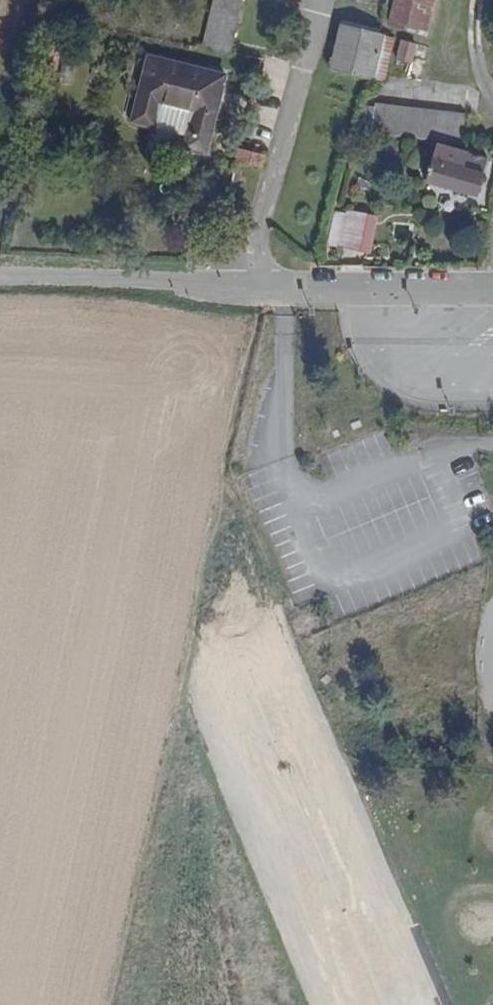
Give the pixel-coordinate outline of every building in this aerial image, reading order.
[(241,0),(213,0),(205,39),(203,47),(229,53),(241,0)] [(387,26),(425,36),(434,0),(393,0),(387,26)] [(339,25),(328,69),(372,79),(383,35),(339,25)] [(385,78),(394,37),(386,36),(376,77),(385,78)] [(401,40),(395,59),(408,63),(414,43),(401,40)] [(205,153),(218,96),(224,74),(146,56),(140,78),(130,122),(152,127),(158,105),(182,111),(190,113),(182,147),(205,153)] [(374,103),(371,130),(461,141),(464,112),(374,103)] [(436,143),(425,182),(475,197),(486,157),(436,143)] [(262,159),(237,153),(235,163),(260,169),(262,159)] [(346,213),(340,246),(368,252),(374,218),(346,213)]
